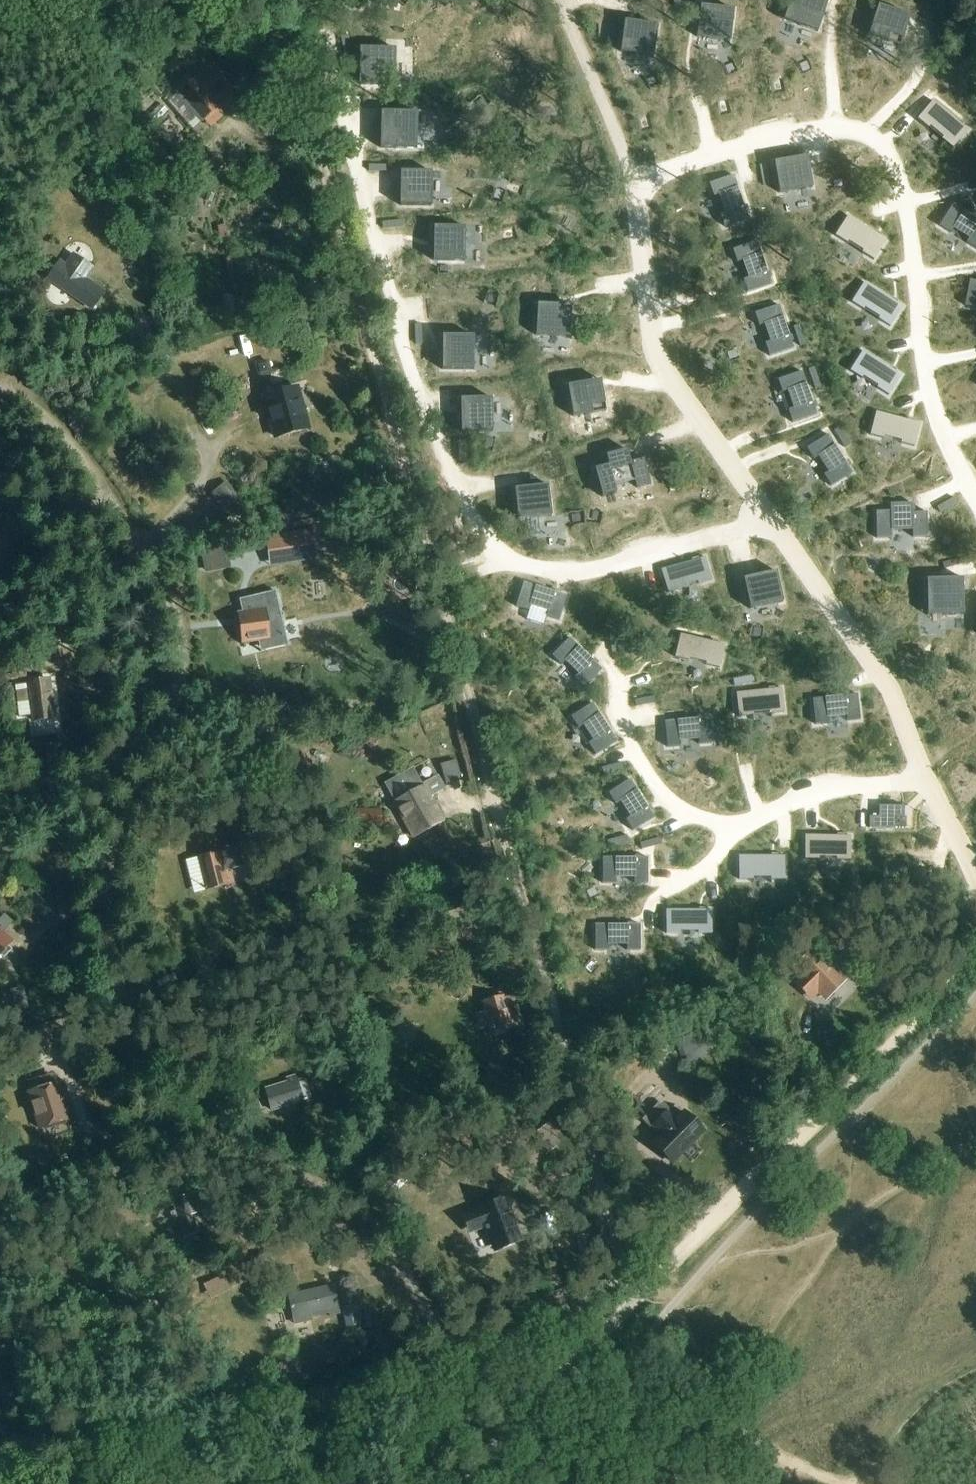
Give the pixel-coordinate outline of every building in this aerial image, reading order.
[(782,20),(817,31),(827,0),(789,0),(782,20)] [(877,7),(868,37),(900,47),(909,17),(877,7)] [(699,8),(697,39),(731,41),(733,10),(699,8)] [(623,22),(620,54),(653,57),(656,25),(623,22)] [(359,50),(358,86),(368,86),(387,87),(394,87),(395,50),(359,50)] [(180,92),(168,102),(193,130),(204,121),(218,108),(213,101),(230,87),(217,71),(200,86),(194,80),(180,92)] [(929,101),(913,121),(944,148),(961,127),(929,101)] [(380,114),(379,149),(415,150),(416,114),(380,114)] [(807,158),(774,164),(779,194),(812,189),(807,158)] [(400,173),(399,207),(431,207),(431,174),(400,173)] [(732,177),(709,186),(713,198),(718,197),(724,214),(719,216),(724,228),(748,220),(732,177)] [(939,227),(950,235),(953,230),(968,240),(966,244),(975,251),(975,221),(952,206),(939,227)] [(847,217),(835,237),(846,244),(849,240),(864,250),(862,254),(873,261),(885,242),(847,217)] [(433,229),(432,262),(464,262),(464,229),(433,229)] [(756,243),(732,252),(737,264),(741,263),(747,280),(743,282),(747,294),(771,286),(756,243)] [(103,294),(84,280),(93,268),(72,253),(63,266),(62,265),(51,282),(92,310),(103,294)] [(964,307),(975,309),(975,283),(969,282),(964,307)] [(863,284),(851,303),(863,311),(865,306),(881,316),(878,320),(889,328),(902,308),(863,284)] [(537,306),(535,337),(569,339),(570,307),(537,306)] [(778,306),(754,315),(759,327),(763,326),(770,344),(765,346),(769,358),(793,349),(778,306)] [(441,336),(442,370),(473,370),(473,336),(441,336)] [(862,353),(849,372),(861,379),(864,375),(879,385),(876,389),(888,396),(900,377),(862,353)] [(269,364),(256,367),(260,379),(272,376),(269,364)] [(801,373),(777,381),(782,394),(787,392),(793,410),(788,411),(793,424),(816,416),(801,373)] [(599,381),(567,387),(572,417),(604,412),(599,381)] [(298,389),(263,399),(274,438),(310,428),(298,389)] [(491,399),(459,399),(460,434),(492,433),(491,399)] [(875,414),(870,436),(883,440),(884,435),(902,439),(900,444),(913,448),(919,425),(875,414)] [(827,436),(806,449),(813,461),(818,458),(828,473),(823,476),(830,487),(851,474),(827,436)] [(608,466),(594,471),(602,498),(615,495),(613,487),(633,481),(635,488),(649,484),(642,459),(629,463),(626,451),(605,456),(608,466)] [(230,483),(213,496),(230,518),(247,505),(230,483)] [(548,486),(513,490),(517,522),(551,518),(548,486)] [(890,512),(876,512),(877,539),(891,539),(891,532),(913,531),(913,538),(927,538),(926,513),(912,514),(912,504),(890,505),(890,512)] [(312,532),(264,538),(268,569),(316,562),(312,532)] [(705,559),(661,572),(667,594),(680,590),(679,585),(696,580),(698,585),(711,582),(705,559)] [(776,573),(743,580),(751,610),(783,603),(776,573)] [(962,579),(926,580),(926,616),(963,615),(962,579)] [(523,584),(515,608),(529,612),(526,621),(543,626),(546,617),(559,621),(566,597),(523,584)] [(242,613),(236,614),(241,645),(258,643),(260,653),(287,646),(274,592),(239,601),(242,613)] [(680,636),(674,659),(687,662),(689,657),(706,661),(705,666),(718,670),(724,647),(680,636)] [(568,639),(551,657),(560,667),(564,663),(577,676),(574,679),(583,688),(601,671),(568,639)] [(758,688),(757,675),(735,677),(736,690),(758,688)] [(28,684),(29,686),(17,687),(21,715),(32,714),(33,723),(54,720),(48,681),(28,684)] [(781,690),(736,695),(738,718),(752,717),(751,711),(769,710),(770,715),(783,713),(781,690)] [(857,696),(812,701),(814,726),(828,724),(827,718),(845,716),(846,722),(859,721),(857,696)] [(591,705),(570,719),(577,730),(582,727),(592,742),(587,745),(595,757),(616,743),(591,705)] [(709,719),(663,724),(666,749),(679,747),(679,741),(697,740),(698,746),(711,744),(709,719)] [(442,763),(448,782),(466,776),(460,757),(442,763)] [(443,790),(435,777),(421,785),(393,800),(414,838),(442,823),(428,798),(443,790)] [(629,781),(608,794),(615,806),(619,803),(629,818),(625,821),(632,832),(654,819),(629,781)] [(354,808),(353,823),(380,825),(381,810),(354,808)] [(868,819),(868,830),(893,831),(893,819),(902,820),(902,808),(878,808),(878,819),(868,819)] [(804,837),(804,860),(817,860),(818,855),(836,855),(836,861),(849,861),(850,838),(804,837)] [(224,852),(194,859),(185,861),(192,889),(201,887),(201,890),(233,882),(228,866),(243,862),(238,845),(223,848),(224,852)] [(738,858),(738,881),(752,881),(752,876),(770,876),(770,881),(784,881),(784,858),(738,858)] [(601,859),(601,885),(615,884),(615,878),(633,878),(633,884),(647,884),(646,859),(601,859)] [(665,912),(665,935),(679,935),(679,930),(697,930),(697,935),(711,935),(711,912),(665,912)] [(593,926),(594,952),(607,951),(607,945),(625,945),(625,951),(639,951),(639,926),(593,926)] [(11,945),(0,935),(0,956),(11,945)] [(844,939),(837,946),(851,960),(858,953),(844,939)] [(826,1000),(844,983),(812,950),(794,968),(802,975),(796,981),(811,997),(817,991),(826,1000)] [(480,1029),(489,1026),(491,1034),(523,1024),(517,1001),(519,1001),(516,990),(482,1000),(485,1011),(475,1014),(480,1029)] [(23,993),(12,996),(17,1012),(28,1009),(23,993)] [(699,1018),(673,1029),(684,1057),(710,1046),(708,1041),(716,1037),(710,1024),(703,1027),(699,1018)] [(26,1092),(38,1131),(71,1121),(59,1082),(55,1083),(53,1074),(27,1082),(29,1091),(26,1092)] [(305,1079),(296,1082),(302,1099),(310,1097),(305,1079)] [(270,1113),(302,1103),(295,1080),(285,1083),(286,1086),(264,1093),(270,1113)] [(656,1104),(640,1121),(652,1132),(657,1137),(651,1143),(671,1162),(677,1156),(693,1139),(701,1130),(681,1111),(673,1120),(668,1115),(668,1109),(664,1104),(656,1104)] [(191,1211),(198,1210),(195,1193),(172,1197),(180,1233),(195,1230),(191,1211)] [(503,1203),(460,1220),(467,1239),(481,1233),(491,1258),(520,1246),(503,1203)] [(211,1299),(231,1289),(224,1274),(203,1284),(211,1299)] [(319,1316),(329,1313),(330,1317),(339,1315),(332,1286),(286,1297),(292,1326),(310,1321),(308,1314),(318,1311),(319,1316)] [(357,1310),(343,1313),(348,1330),(361,1327),(357,1310)]
